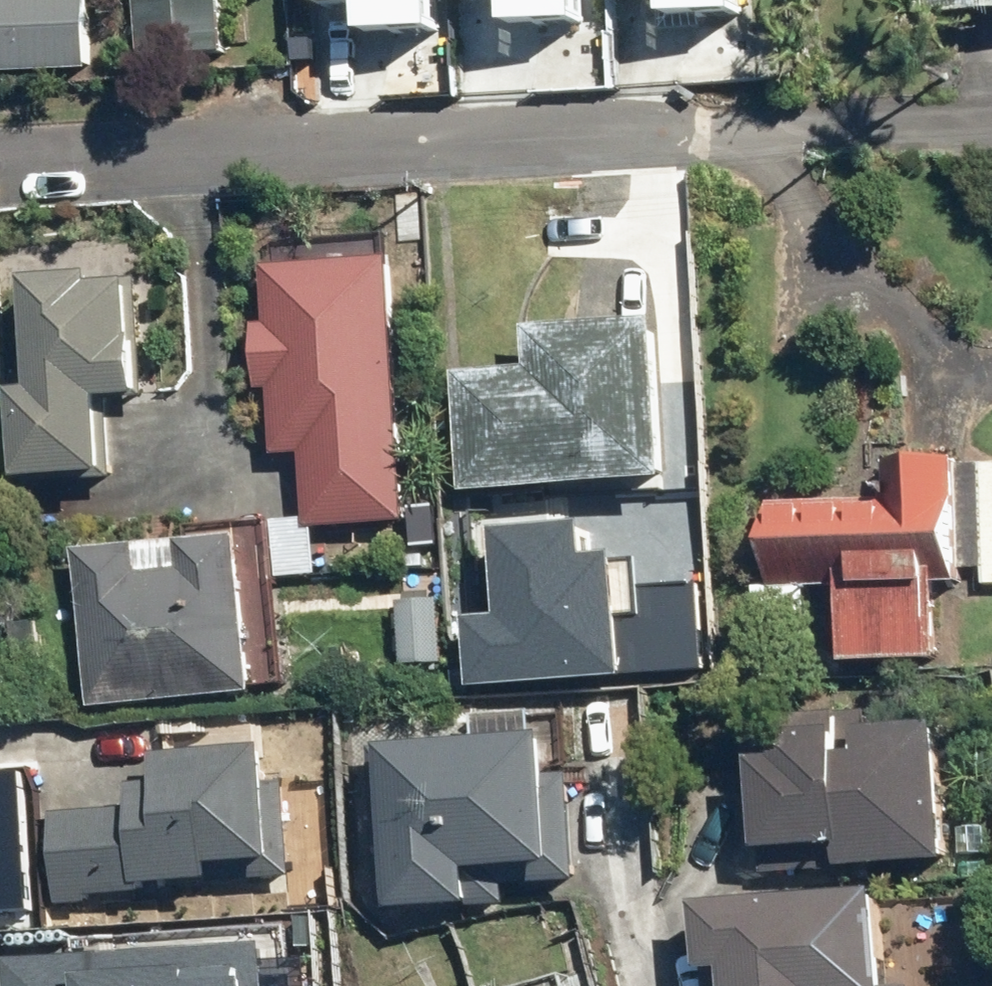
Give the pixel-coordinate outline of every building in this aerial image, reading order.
[(84,0),(0,0),(0,72),(87,68),(84,0)] [(135,55),(216,51),(213,0),(132,0),(135,55)] [(350,25),(421,22),(420,0),(349,0),(350,25)] [(494,20),(565,16),(565,0),(493,0),(494,20)] [(652,11),(725,7),(725,0),(651,0),(652,11)] [(928,22),(991,23),(991,0),(929,0),(928,22)] [(310,525),(274,528),(278,583),(320,580),(318,535),(410,529),(395,273),(269,280),(272,331),(256,332),(260,405),(271,404),(274,458),(306,457),(310,525)] [(117,454),(103,454),(104,415),(142,415),(143,290),(26,288),(25,342),(34,342),(34,404),(18,404),(17,488),(116,489),(117,454)] [(515,369),(441,373),(447,484),(649,473),(641,320),(513,327),(515,369)] [(958,464),(958,449),(882,451),(884,495),(754,499),(756,574),(833,571),(840,571),(937,568),(983,566),(983,581),(991,580),(991,463),(958,464)] [(689,517),(488,527),(492,615),(458,617),(461,677),(697,665),(689,517)] [(244,553),(84,558),(89,712),(249,707),(244,553)] [(840,571),(833,571),(837,662),(941,658),(937,568),(840,571)] [(878,723),(795,727),(797,756),(759,758),(766,874),(951,864),(945,744),(944,733),(879,736),(878,723)] [(571,874),(564,777),(533,779),(530,734),(369,744),(379,907),(497,900),(496,879),(571,874)] [(43,815),(52,902),(290,878),(280,780),(252,783),(248,744),(119,757),(124,808),(43,815)] [(28,903),(15,767),(0,768),(0,906),(28,903)] [(893,907),(703,912),(705,981),(732,980),(732,985),(895,985),(893,907)] [(0,959),(1,985),(259,985),(257,946),(0,959)]
